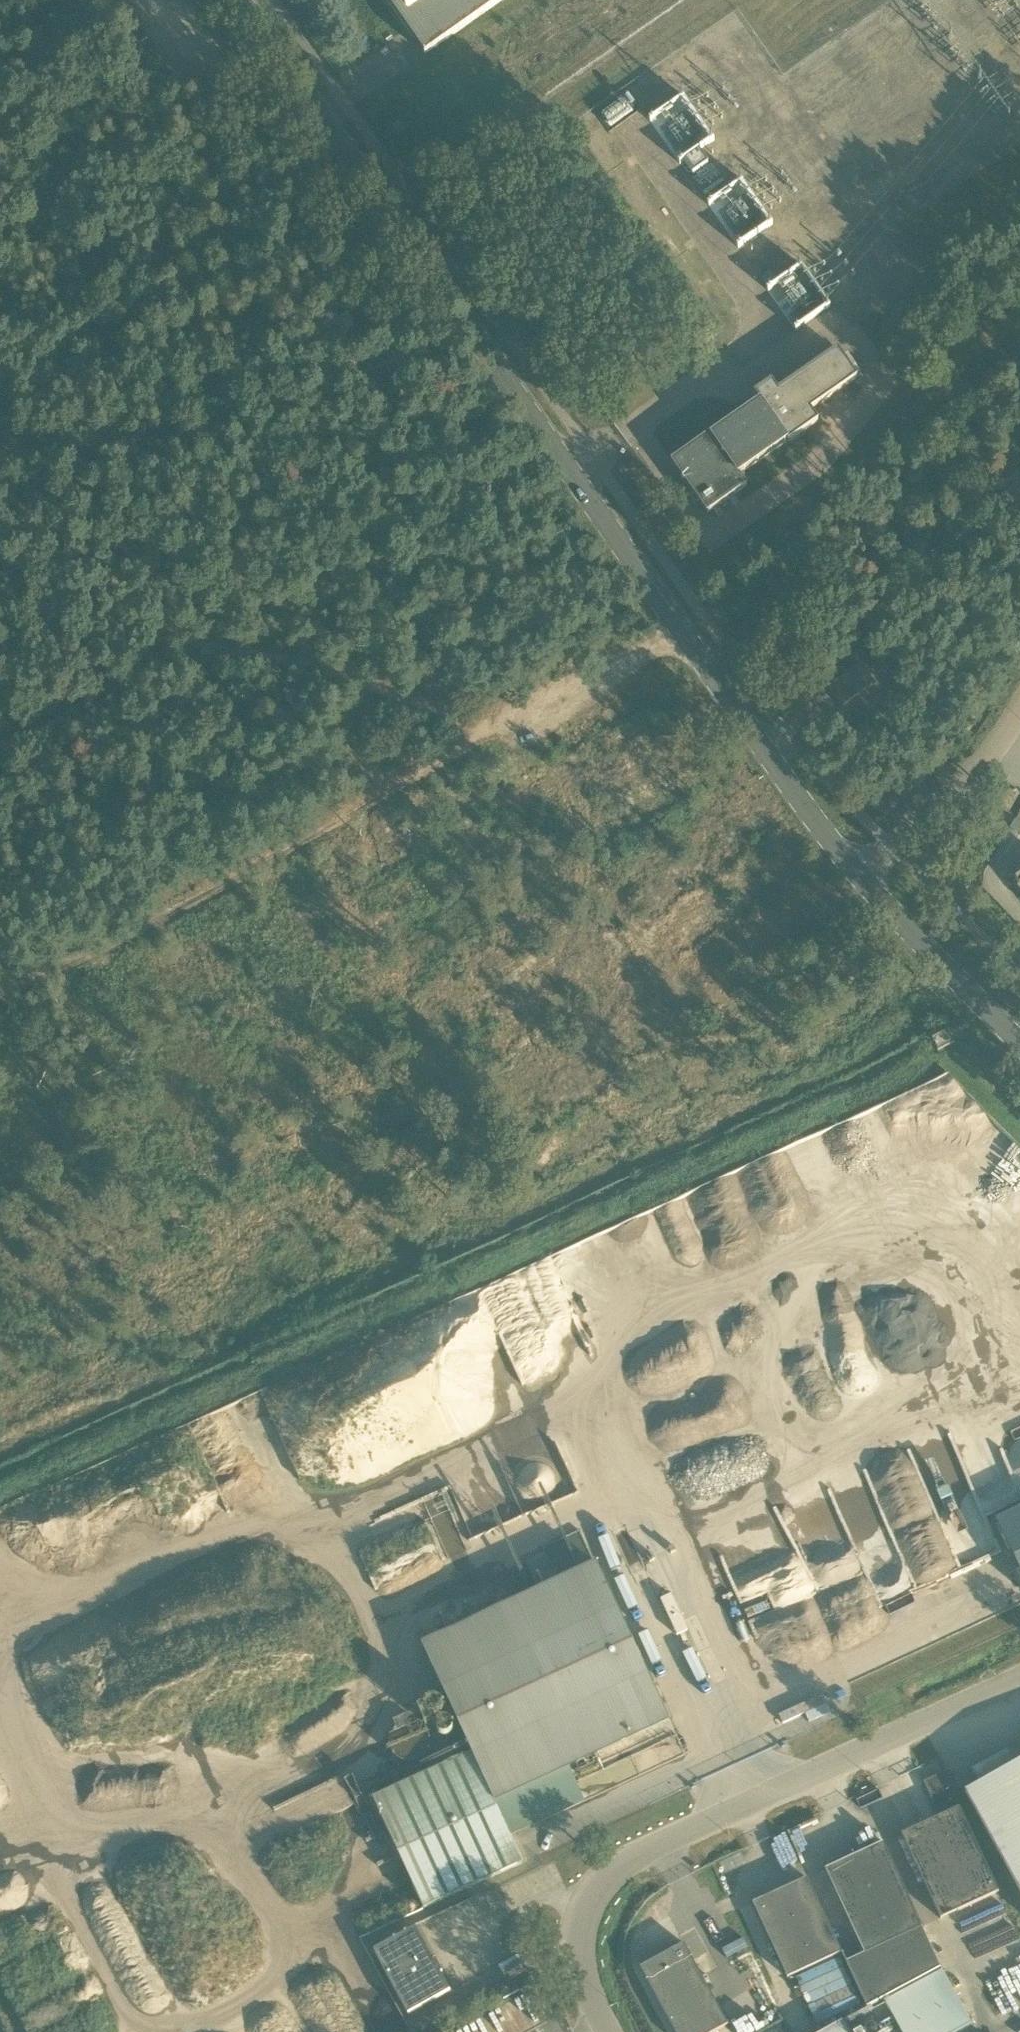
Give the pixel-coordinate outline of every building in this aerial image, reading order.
[(425,54),(501,0),(387,0),(425,54)] [(684,159),(694,173),(709,162),(699,149),(684,159)] [(708,196),(733,242),(765,225),(740,179),(708,196)] [(801,263),(767,280),(790,326),(824,309),(801,263)] [(710,433),(670,461),(706,512),(746,484),(739,474),(787,440),(788,441),(818,420),(810,409),(857,378),(838,350),(777,391),(771,382),(754,393),(759,401),(710,434),(710,433)] [(948,1029),(930,1037),(936,1051),(954,1042),(948,1029)] [(995,1520),(1019,1574),(1019,1508),(995,1520)] [(473,1753),(374,1800),(424,1908),(522,1862),(510,1835),(585,1801),(569,1766),(669,1719),(596,1563),(422,1644),(473,1753)] [(966,1792),(1019,1890),(1019,1762),(966,1792)] [(999,1891),(944,1772),(923,1781),(940,1816),(901,1834),(941,1918),(999,1891)] [(825,1869),(864,1953),(847,1962),(868,2007),(941,1967),(883,1842),(825,1869)] [(842,1952),(807,1877),(753,1902),(787,1977),(842,1952)] [(398,1936),(374,1950),(409,2013),(450,1990),(416,1927),(398,1936)] [(684,1943),(640,1967),(675,2031),(714,2031),(728,2025),(684,1943)] [(886,2001),(903,2031),(958,2031),(971,2025),(942,1971),(886,2001)] [(520,1990),(512,1978),(497,1987),(504,1999),(520,1990)]
